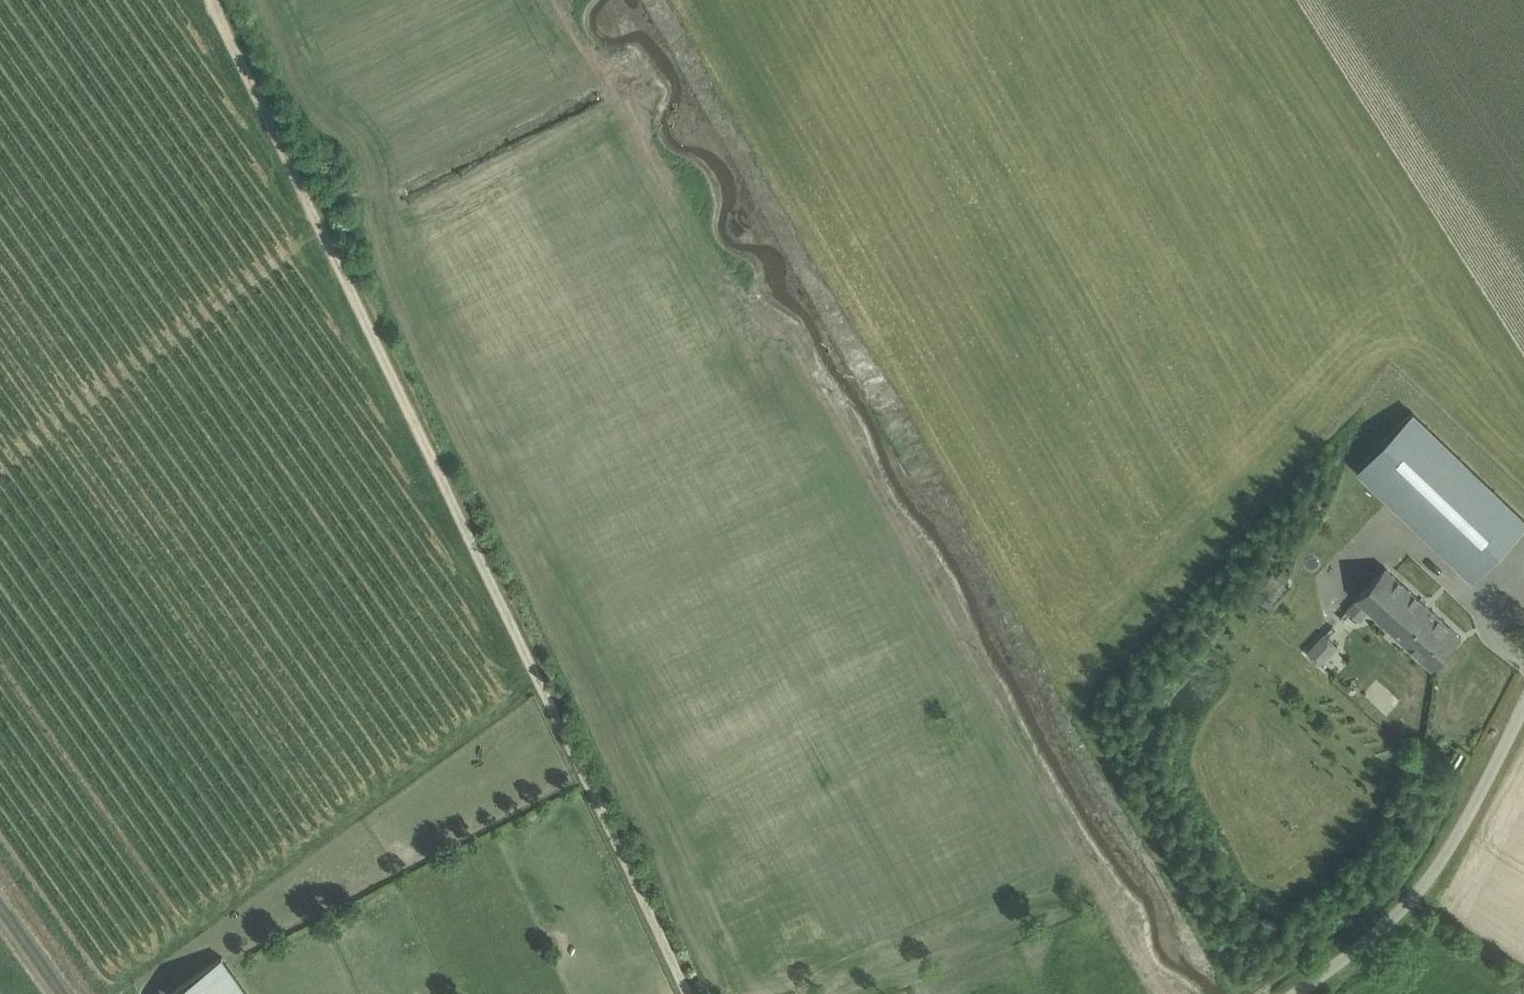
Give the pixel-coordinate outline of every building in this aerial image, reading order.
[(1358,469),(1474,579),(1523,527),(1523,517),(1414,411),(1358,469)] [(1370,609),(1433,667),(1462,636),(1386,566),(1357,597),(1349,607),(1361,619),(1370,609)] [(1283,569),(1278,575),(1285,581),(1290,575),(1283,569)] [(1320,663),(1339,643),(1325,630),(1306,649),(1320,663)] [(169,993),(250,993),(223,956),(169,993)]
